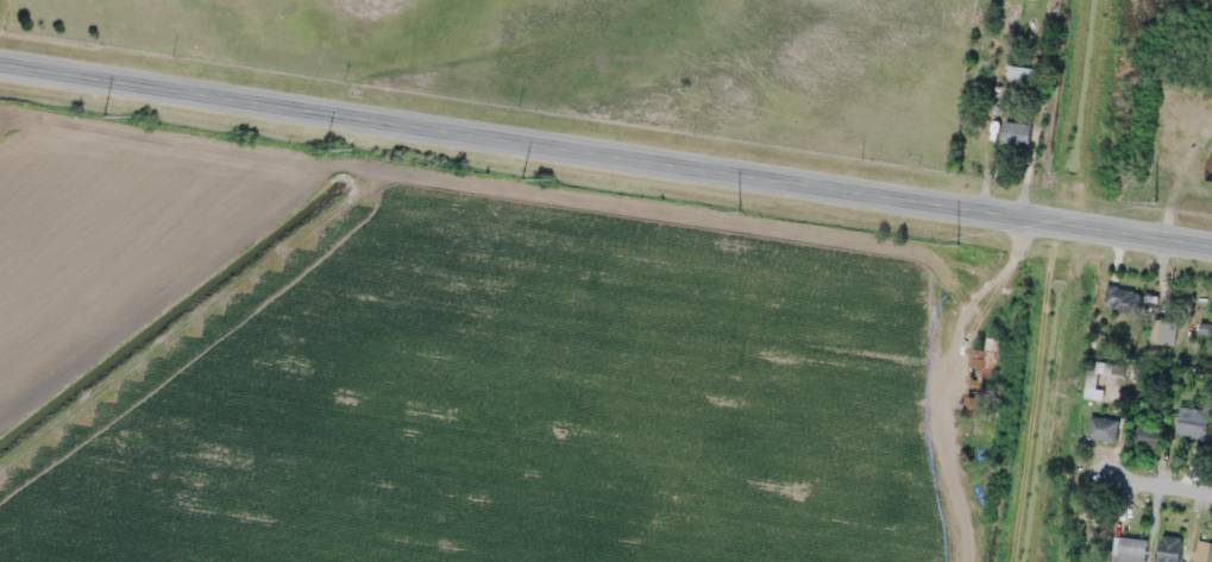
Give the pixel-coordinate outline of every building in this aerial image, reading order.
[(1007,78),(1031,80),(1033,68),(1009,66),(1007,78)] [(1003,143),(1030,146),(1032,124),(1005,121),(1003,143)] [(1143,294),(1111,283),(1104,305),(1135,316),(1143,294)] [(1177,320),(1153,318),(1151,343),(1174,346),(1177,320)] [(966,417),(993,419),(999,338),(989,337),(988,349),(971,348),(966,417)] [(1175,432),(1204,440),(1210,417),(1181,410),(1175,432)] [(1088,437),(1116,442),(1120,420),(1092,415),(1088,437)] [(1161,449),(1164,430),(1139,426),(1136,445),(1161,449)] [(1116,536),(1114,561),(1145,561),(1148,539),(1116,536)] [(1158,559),(1179,561),(1181,544),(1160,542),(1158,559)] [(1197,542),(1197,561),(1211,561),(1211,542),(1197,542)]
